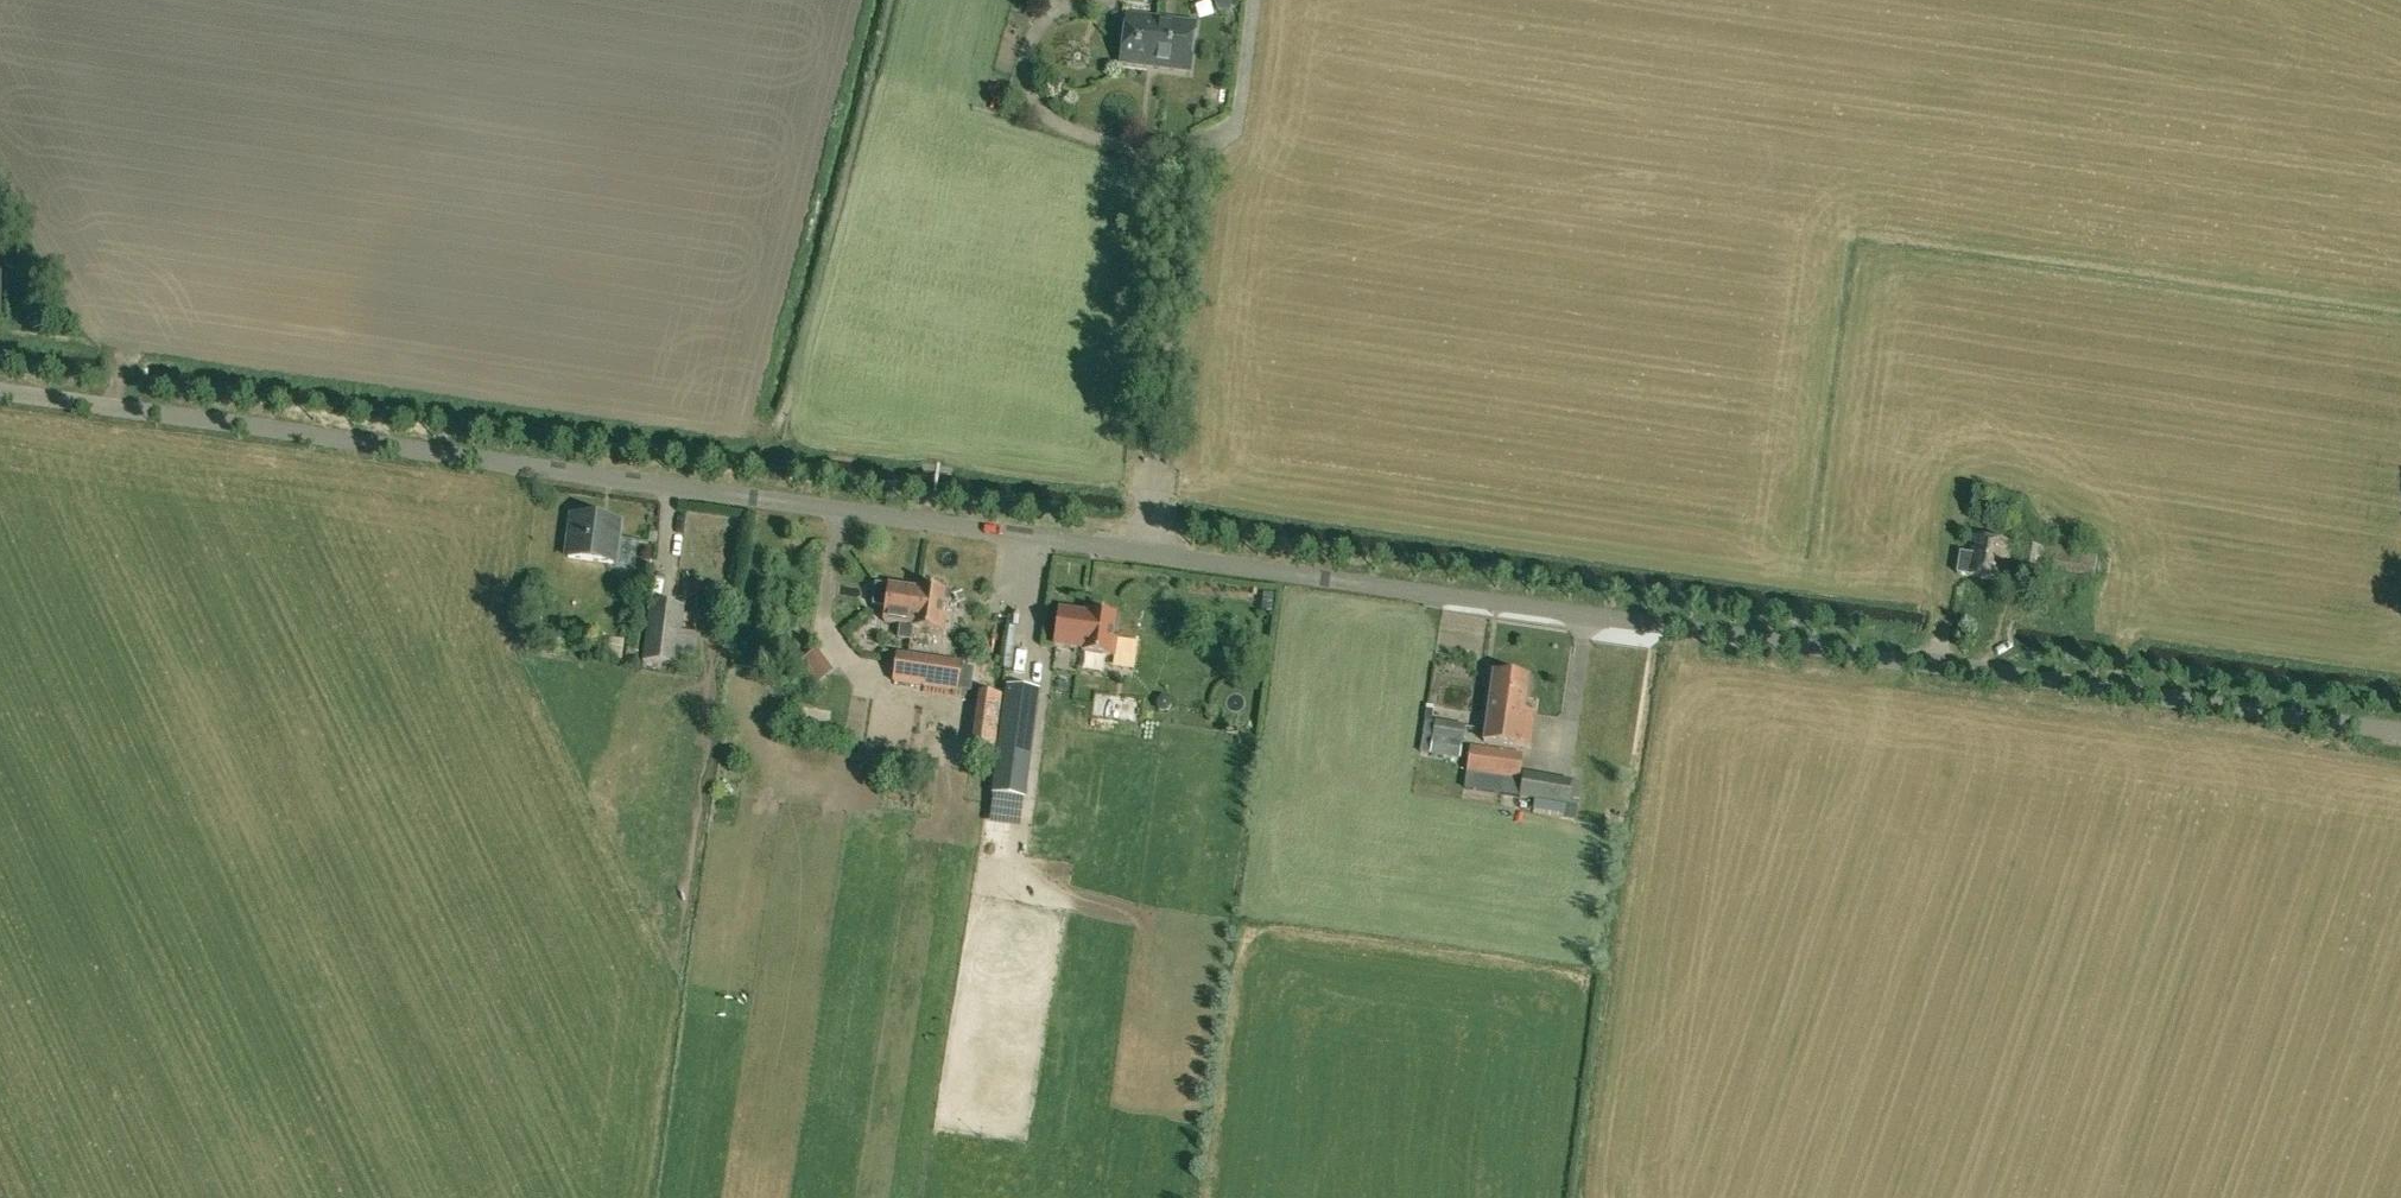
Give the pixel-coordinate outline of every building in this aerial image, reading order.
[(1152,68),(1158,18),(1128,14),(1122,64),(1152,68)] [(1188,21),(1158,18),(1152,68),(1182,71),(1188,21)] [(622,521),(571,515),(568,541),(571,541),(569,558),(614,563),(616,547),(618,548),(622,521)] [(2057,536),(2055,549),(2023,544),(2019,574),(2041,578),(2041,569),(2094,577),(2097,557),(2078,553),(2080,548),(2083,548),(2084,540),(2057,536)] [(2011,544),(1973,539),(1971,556),(1961,555),(1958,576),(2006,583),(2011,544)] [(890,587),(876,585),(874,605),(887,607),(885,622),(902,624),(900,638),(912,639),(913,628),(913,626),(914,626),(919,589),(918,589),(890,585),(890,587)] [(918,587),(918,589),(919,589),(914,626),(913,626),(913,628),(945,632),(947,615),(943,614),(946,590),(918,587)] [(716,595),(698,593),(696,610),(713,613),(716,595)] [(685,608),(651,604),(644,662),(678,666),(680,649),(695,651),(698,634),(682,632),(685,608)] [(1114,639),(1117,615),(1089,611),(1089,613),(1061,609),(1055,646),(1083,650),(1083,652),(1115,656),(1118,639),(1114,639)] [(896,653),(892,681),(958,691),(962,663),(896,653)] [(1529,679),(1493,674),(1487,718),(1491,719),(1490,723),(1486,723),(1483,742),(1530,749),(1535,714),(1524,713),(1529,679)] [(1039,688),(1006,684),(992,790),(1025,795),(1039,688)] [(995,755),(1002,700),(1002,695),(979,692),(972,751),(995,755)] [(1097,713),(1135,714),(1134,740),(1146,740),(1148,698),(1097,697),(1097,713)] [(1459,759),(1465,726),(1434,720),(1429,753),(1459,759)] [(1471,748),(1467,772),(1465,789),(1519,796),(1567,804),(1571,782),(1520,774),(1523,756),(1471,748)]
